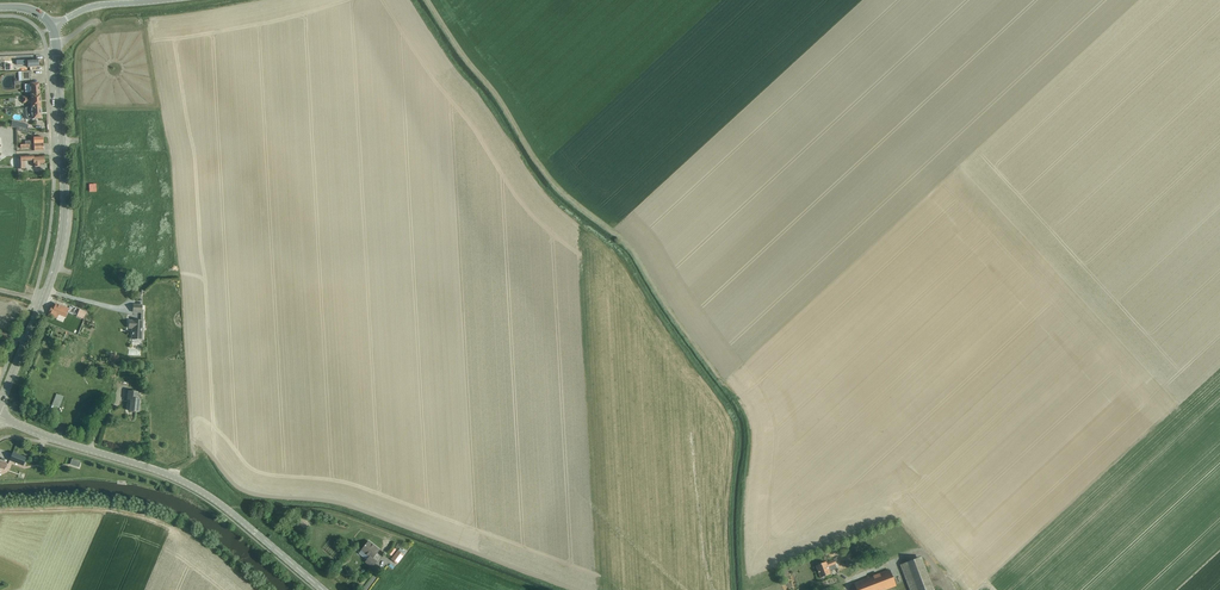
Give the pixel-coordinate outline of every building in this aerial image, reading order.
[(39,84),(30,84),(31,96),(32,96),(40,96),(39,84)] [(28,97),(23,98),(23,103),(31,103),(31,108),(41,107),(40,95),(40,96),(32,96),(31,96),(31,99),(28,99),(28,97)] [(31,108),(26,108),(26,118),(28,118),(28,119),(32,119),(41,119),(41,107),(31,108)] [(45,164),(44,157),(34,157),(34,156),(17,157),(17,164),(23,164),(23,160),(34,160),(34,164),(34,167),(40,167),(40,164),(45,164)] [(51,307),(49,314),(57,317),(58,314),(65,317),(68,310),(55,304),(54,308),(51,307)] [(133,321),(129,321),(129,329),(133,329),(132,340),(142,340),(144,311),(142,310),(142,305),(133,305),(133,313),(141,313),(141,321),(133,321)] [(76,316),(72,328),(79,331),(83,319),(76,316)] [(138,413),(139,400),(137,400),(137,393),(129,392),(128,401),(131,401),(130,412),(138,413)] [(56,394),(52,406),(59,409),(63,397),(56,394)] [(12,454),(10,461),(23,466),(25,459),(12,454)] [(331,540),(325,547),(333,553),(339,547),(331,540)] [(362,550),(359,554),(364,558),(367,554),(370,557),(366,563),(372,568),(377,562),(373,559),(380,551),(369,542),(362,550)] [(398,564),(406,553),(401,549),(399,551),(398,551),(392,560),(398,564)] [(911,589),(934,589),(923,556),(902,563),(911,589)] [(829,567),(837,564),(835,559),(831,560),(831,561),(827,563),(826,562),(816,566),(821,578),(831,574),(829,567)] [(895,586),(890,571),(855,584),(857,589),(885,589),(895,586)]
